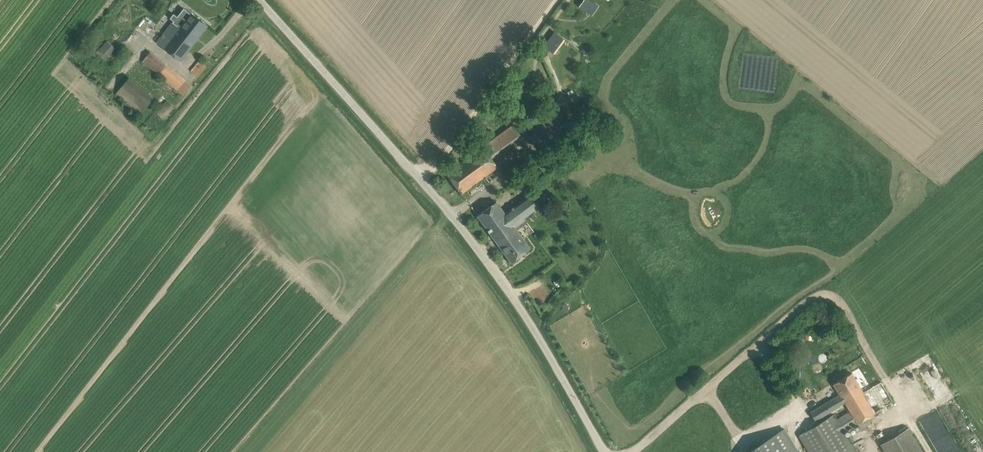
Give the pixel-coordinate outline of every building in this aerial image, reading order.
[(174,20),(158,41),(182,59),(207,25),(184,7),(177,16),(174,14),(171,18),(174,20)] [(107,40),(96,52),(104,60),(116,48),(107,40)] [(174,93),(185,79),(150,51),(142,62),(163,79),(160,82),(174,93)] [(207,66),(199,60),(191,71),(198,77),(207,66)] [(129,77),(116,94),(136,110),(140,114),(144,110),(154,97),(129,77)] [(183,94),(191,85),(185,80),(177,89),(183,94)] [(174,108),(166,100),(155,112),(163,120),(174,108)] [(503,131),(511,143),(522,136),(513,124),(503,131)] [(529,136),(535,143),(538,141),(532,133),(529,136)] [(502,171),(492,157),(483,145),(447,172),(462,193),(484,177),(488,181),(502,171)] [(477,215),(511,262),(530,247),(516,228),(526,221),(523,217),(549,199),(540,186),(504,212),(496,201),(477,215)] [(808,429),(799,435),(809,451),(856,451),(843,431),(858,424),(861,429),(871,423),(867,418),(893,402),(881,382),(864,392),(852,372),(834,383),(840,394),(810,412),(815,420),(843,403),(844,405),(846,404),(850,411),(836,419),(833,414),(808,429)] [(934,423),(941,420),(935,409),(918,417),(923,428),(934,423)] [(785,428),(745,451),(800,451),(785,428)] [(880,444),(885,451),(923,451),(909,428),(880,444)]
